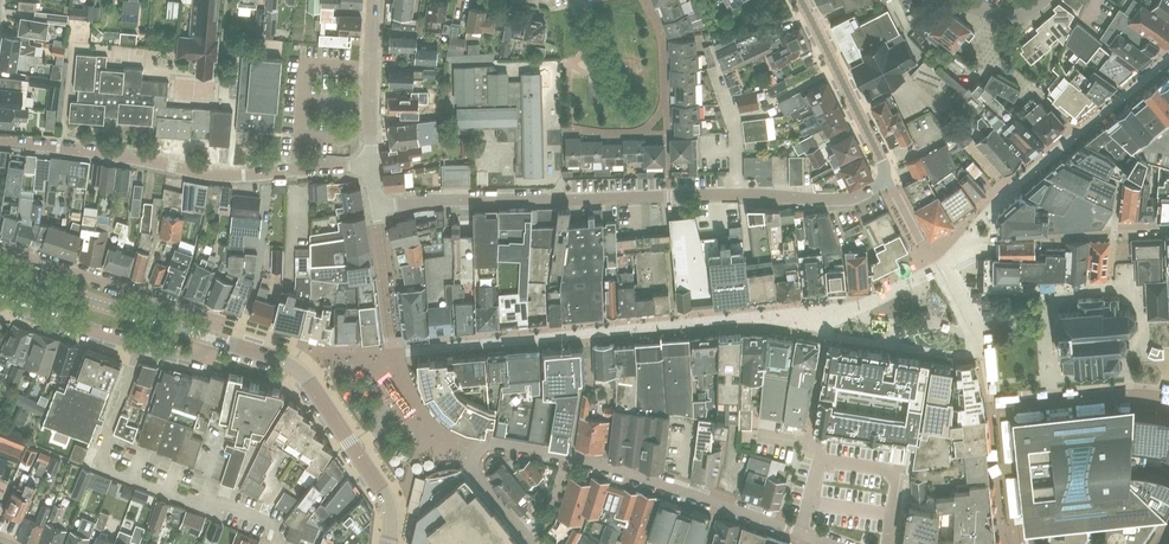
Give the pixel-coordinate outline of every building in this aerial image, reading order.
[(190,36),(178,35),(176,55),(192,57),(191,68),(197,68),(197,75),(211,76),(213,59),(216,59),(217,39),(214,39),(218,0),(193,0),(190,36)] [(267,7),(276,8),(277,0),(268,0),(267,7)] [(321,5),(321,0),(308,0),(308,8),(320,8),(320,5),(321,5)] [(416,17),(412,17),(414,0),(393,0),(391,14),(402,15),(401,22),(415,24),(416,17)] [(447,3),(431,0),(430,3),(428,3),(424,25),(431,26),(432,20),(434,20),(434,17),(444,18),(447,3)] [(667,21),(687,13),(690,12),(689,12),(690,10),(687,1),(685,0),(679,2),(679,0),(662,0),(659,1),(659,2),(662,8),(667,21)] [(823,12),(843,3),(846,10),(870,0),(817,0),(823,12)] [(1080,0),(1065,0),(1077,9),(1082,2),(1080,0)] [(1124,12),(1119,8),(1101,36),(1109,43),(1118,30),(1150,54),(1161,44),(1165,46),(1168,40),(1168,21),(1139,0),(1132,0),(1124,12)] [(1153,8),(1168,19),(1168,0),(1142,0),(1153,8)] [(18,1),(18,9),(34,11),(36,11),(36,2),(18,1)] [(181,2),(168,1),(167,17),(180,18),(181,2)] [(691,3),(694,11),(700,9),(697,1),(691,3)] [(1074,13),(1059,1),(1052,6),(1055,10),(1035,27),(1038,31),(1022,45),(1024,48),(1021,51),(1030,62),(1039,54),(1041,54),(1047,48),(1046,46),(1057,37),(1063,44),(1072,27),(1069,23),(1074,13)] [(134,14),(135,3),(126,2),(125,13),(134,14)] [(68,15),(68,16),(92,18),(93,4),(85,4),(85,9),(69,8),(68,15)] [(495,17),(484,15),(485,9),(469,7),(467,26),(467,30),(472,31),(473,27),(482,28),(482,27),(493,28),(495,17)] [(263,33),(265,9),(257,8),(255,33),(263,33)] [(867,96),(904,77),(901,69),(916,61),(900,32),(899,32),(887,8),(860,23),(854,12),(831,24),(852,65),(851,65),(867,96)] [(963,34),(969,38),(974,31),(969,27),(969,26),(946,8),(926,34),(940,45),(944,39),(953,46),(963,34)] [(700,9),(694,11),(697,18),(702,16),(700,9)] [(694,11),(687,13),(667,21),(664,22),(666,28),(669,36),(692,27),(690,21),(697,18),(694,11)] [(49,21),(66,24),(68,15),(50,12),(49,21)] [(348,32),(360,33),(361,15),(341,14),(339,34),(319,33),(318,43),(347,45),(348,32)] [(45,28),(47,21),(20,16),(20,20),(18,21),(17,23),(16,25),(17,27),(18,28),(18,31),(34,34),(34,36),(48,39),(49,32),(45,28)] [(524,39),(525,36),(543,39),(546,38),(547,32),(544,29),(545,24),(544,22),(540,21),(541,19),(527,16),(526,19),(516,17),(512,36),(524,39)] [(276,19),(268,18),(267,33),(274,34),(276,19)] [(1098,68),(1117,81),(1118,81),(1135,66),(1135,67),(1136,66),(1112,48),(1110,51),(1100,43),(1102,41),(1078,21),(1073,28),(1066,43),(1098,68)] [(450,32),(449,35),(458,36),(460,23),(451,22),(451,25),(450,32)] [(810,48),(800,26),(790,31),(789,30),(780,34),(769,40),(763,26),(714,43),(723,71),(771,49),(779,64),(791,59),(789,55),(799,51),(799,50),(802,54),(809,50),(810,48)] [(1109,43),(1138,65),(1150,54),(1118,30),(1109,43)] [(436,63),(437,44),(416,43),(417,32),(391,31),(390,50),(415,51),(415,62),(436,63)] [(0,39),(0,64),(15,67),(21,67),(22,62),(32,63),(35,44),(30,43),(28,41),(28,38),(1,34),(0,39)] [(447,47),(456,49),(458,36),(449,35),(447,47)] [(464,50),(466,38),(458,36),(456,49),(464,50)] [(670,55),(672,55),(695,54),(695,39),(672,40),(670,40),(670,46),(670,55)] [(510,42),(503,40),(500,55),(508,57),(510,42)] [(71,46),(67,104),(79,105),(80,102),(134,106),(138,51),(91,48),(71,46)] [(56,56),(63,57),(64,49),(52,48),(51,55),(56,56)] [(953,59),(943,51),(935,60),(945,69),(953,59)] [(1066,71),(1069,76),(1097,99),(1098,100),(1100,98),(1102,95),(1110,89),(1110,88),(1117,82),(1098,69),(1080,53),(1066,71)] [(697,54),(695,54),(672,55),(672,61),(672,69),(695,69),(697,69),(697,54)] [(1098,100),(1097,99),(1069,76),(1066,71),(1059,60),(1059,58),(1051,67),(1058,73),(1049,85),(1052,88),(1047,95),(1057,104),(1058,105),(1058,104),(1070,113),(1080,112),(1096,99),(1097,100),(1098,100)] [(758,63),(759,83),(779,82),(778,70),(773,70),(772,62),(758,63)] [(913,79),(936,100),(951,84),(927,63),(913,78),(913,79)] [(1023,123),(1002,102),(994,95),(995,94),(984,85),(979,80),(971,89),(969,87),(967,88),(940,64),(935,69),(961,94),(984,115),(990,121),(991,121),(1025,158),(1044,142),(1023,123)] [(542,175),(540,78),(539,72),(521,72),(522,80),(507,80),(506,71),(492,71),(489,68),(489,65),(455,65),(456,101),(458,101),(458,107),(457,107),(458,125),(497,124),(497,139),(516,138),(517,162),(516,162),(516,175),(524,174),(524,175),(542,175)] [(391,67),(390,77),(389,78),(389,82),(390,84),(413,85),(413,77),(423,77),(423,68),(391,67)] [(694,83),(696,83),(695,69),(672,69),(670,69),(670,75),(670,84),(676,84),(676,83),(694,83)] [(1128,179),(1127,183),(1140,186),(1143,173),(1147,161),(1152,162),(1160,165),(1168,168),(1168,71),(1104,124),(1131,149),(1137,154),(1128,169),(1123,177),(1128,179)] [(997,91),(1014,100),(1020,88),(1019,88),(992,73),(992,72),(984,85),(995,94),(997,91)] [(60,80),(30,76),(29,83),(59,88),(60,80)] [(26,80),(0,78),(0,104),(23,106),(26,80)] [(797,104),(798,106),(830,90),(826,82),(815,87),(815,86),(808,90),(809,91),(804,93),(803,89),(787,97),(792,107),(797,104)] [(695,104),(694,83),(676,83),(676,84),(676,90),(676,104),(673,105),(698,104),(695,104)] [(731,95),(742,93),(739,83),(728,86),(731,95)] [(277,125),(266,84),(180,106),(188,137),(187,152),(241,156),(242,134),(277,125)] [(775,85),(769,88),(773,96),(779,93),(775,85)] [(836,102),(830,90),(798,106),(797,107),(800,113),(813,106),(816,111),(817,113),(836,103),(836,102)] [(401,115),(419,115),(419,91),(411,91),(411,97),(407,97),(407,95),(402,95),(402,97),(391,97),(391,98),(388,98),(387,110),(391,110),(391,112),(401,112),(401,115)] [(737,94),(740,111),(759,107),(756,91),(737,94)] [(26,94),(26,102),(37,102),(37,94),(26,94)] [(909,140),(910,138),(911,137),(894,101),(892,102),(889,95),(871,104),(871,106),(872,108),(873,112),(875,113),(879,122),(879,124),(881,128),(883,129),(888,142),(889,144),(890,146),(893,145),(894,144),(900,141),(901,142),(902,142),(904,143),(909,140)] [(1050,110),(1048,112),(1039,101),(1037,102),(1032,97),(1024,104),(1029,109),(1025,112),(1035,123),(1033,124),(1047,140),(1051,136),(1052,136),(1060,129),(1060,128),(1064,124),(1057,116),(1055,117),(1050,110)] [(809,132),(811,131),(842,115),(837,104),(836,103),(817,113),(820,119),(807,126),(800,129),(803,135),(809,132)] [(673,120),(675,120),(675,119),(698,118),(698,104),(673,105),(673,111),(673,120)] [(0,107),(0,124),(17,124),(17,118),(28,119),(28,108),(0,107)] [(56,122),(55,107),(47,108),(48,123),(56,122)] [(975,142),(1004,174),(1022,158),(981,113),(976,117),(975,127),(983,135),(975,142)] [(847,124),(842,115),(811,131),(812,134),(800,140),(806,153),(807,152),(818,146),(818,147),(819,146),(817,142),(827,137),(826,134),(830,132),(831,135),(838,131),(837,129),(847,124)] [(779,139),(778,116),(769,117),(770,139),(779,139)] [(742,120),(743,131),(767,128),(766,117),(742,120)] [(391,146),(439,140),(436,118),(388,124),(391,146)] [(700,118),(698,118),(675,119),(675,120),(675,125),(675,134),(707,133),(707,128),(705,126),(700,127),(700,118)] [(947,131),(962,147),(972,137),(958,122),(947,131)] [(1085,140),(1108,153),(1114,159),(1119,163),(1122,159),(1130,165),(1136,155),(1126,146),(1105,126),(1104,125),(1094,132),(1085,140)] [(744,142),(768,139),(767,128),(743,131),(744,142)] [(833,165),(839,162),(861,151),(852,133),(832,143),(835,149),(829,152),(831,155),(829,156),(833,165)] [(580,141),(580,138),(574,138),(565,138),(566,163),(581,163),(581,160),(580,141)] [(696,138),(691,138),(671,139),(671,158),(688,158),(689,175),(697,175),(696,138)] [(461,148),(469,148),(469,139),(460,139),(461,148)] [(594,141),(580,141),(581,160),(581,163),(581,167),(589,167),(591,165),(591,159),(602,159),(601,144),(602,144),(602,140),(594,141)] [(623,159),(624,159),(644,158),(645,158),(644,144),(645,144),(645,140),(637,140),(622,140),(622,144),(623,144),(623,159)] [(1086,142),(1086,141),(1085,141),(1084,141),(1067,155),(1076,159),(1076,160),(1077,160),(1086,164),(1086,165),(1087,165),(1097,169),(1096,170),(1098,170),(1107,174),(1108,175),(1109,171),(1123,177),(1128,169),(1108,154),(1106,153),(1106,152),(1105,152),(1096,147),(1095,146),(1095,147),(1086,142)] [(977,205),(975,202),(956,174),(957,169),(958,168),(946,143),(921,156),(929,172),(935,185),(942,195),(940,196),(955,221),(977,205)] [(420,144),(382,150),(385,169),(401,167),(401,164),(410,163),(410,162),(412,161),(413,159),(412,155),(422,153),(420,144)] [(624,162),(624,159),(623,159),(623,144),(622,144),(616,144),(602,144),(601,144),(602,159),(602,163),(602,168),(610,168),(610,170),(613,162),(624,162)] [(645,158),(644,158),(645,164),(664,163),(664,144),(645,144),(644,144),(645,158)] [(825,161),(818,147),(818,146),(807,152),(814,166),(825,161)] [(9,166),(11,150),(0,149),(0,164),(9,166)] [(22,189),(28,152),(11,150),(9,166),(2,207),(2,209),(3,210),(0,222),(0,232),(16,237),(24,216),(19,214),(19,209),(21,198),(22,189)] [(62,157),(52,156),(49,182),(59,183),(62,157)] [(470,157),(470,173),(482,172),(482,156),(470,157)] [(902,183),(910,199),(927,229),(926,229),(931,237),(938,233),(947,228),(954,224),(949,216),(938,198),(926,173),(929,172),(921,156),(908,162),(914,178),(902,183)] [(45,182),(48,158),(37,157),(35,181),(45,182)] [(841,167),(839,162),(833,165),(809,177),(814,190),(830,190),(831,190),(848,181),(850,186),(871,175),(872,172),(870,167),(866,166),(862,157),(841,167)] [(1112,209),(1117,184),(1102,177),(1093,173),(1073,164),(1072,163),(1062,159),(1045,173),(1045,174),(1022,194),(1022,193),(998,214),(998,234),(1016,234),(1016,233),(1046,232),(1046,231),(1101,227),(1112,209)] [(1143,173),(1150,174),(1152,162),(1147,161),(1143,173)] [(88,189),(90,163),(81,162),(78,188),(88,189)] [(103,164),(94,163),(93,175),(92,182),(101,183),(102,179),(103,164)] [(455,184),(455,163),(441,164),(442,185),(455,184)] [(455,163),(455,184),(468,184),(468,163),(455,163)] [(113,192),(116,165),(103,164),(102,179),(101,183),(100,190),(113,192)] [(1156,218),(1165,218),(1167,220),(1168,220),(1168,168),(1159,164),(1158,191),(1159,193),(1156,218)] [(956,174),(975,202),(986,192),(961,165),(958,168),(957,169),(956,174)] [(424,166),(415,168),(417,176),(426,174),(424,166)] [(114,186),(130,188),(132,168),(116,167),(114,186)] [(385,188),(405,186),(404,171),(384,172),(385,188)] [(345,206),(362,204),(360,186),(352,187),(351,180),(344,181),(343,183),(327,183),(310,183),(310,198),(327,198),(327,191),(343,191),(345,206)] [(1154,219),(1155,197),(1146,197),(1149,183),(1142,182),(1138,219),(1154,219)] [(1140,186),(1127,183),(1123,183),(1119,219),(1136,220),(1140,186)] [(220,204),(221,185),(209,184),(207,202),(220,204)] [(220,204),(230,205),(233,186),(221,185),(220,204)] [(163,202),(182,206),(184,192),(165,187),(163,202)] [(22,189),(21,198),(29,200),(31,190),(22,189)] [(258,216),(260,197),(234,194),(232,213),(258,216)] [(16,237),(43,246),(51,224),(50,224),(40,221),(44,202),(34,200),(31,215),(36,216),(36,220),(27,217),(29,212),(19,209),(19,214),(24,216),(16,237)] [(142,215),(142,230),(143,231),(131,275),(144,279),(154,239),(152,238),(153,233),(150,232),(153,202),(145,202),(143,215),(142,215)] [(750,301),(758,300),(777,298),(766,208),(754,208),(752,206),(746,206),(755,270),(748,271),(748,272),(748,276),(748,277),(749,288),(749,289),(750,299),(750,301)] [(497,325),(496,282),(499,282),(498,220),(498,208),(474,209),(474,233),(478,327),(497,325)] [(527,227),(527,208),(499,208),(499,291),(500,325),(501,325),(503,325),(522,323),(523,313),(523,299),(523,292),(523,280),(524,280),(526,245),(527,227)] [(558,208),(527,208),(527,227),(526,245),(524,280),(523,280),(523,292),(523,299),(523,313),(522,323),(528,323),(546,321),(546,281),(548,281),(551,246),(552,244),(555,245),(556,231),(557,225),(556,225),(558,208)] [(561,320),(561,288),(564,262),(567,243),(569,223),(572,209),(558,208),(557,223),(557,225),(556,231),(555,245),(552,244),(551,246),(554,246),(551,266),(548,290),(549,321),(561,320)] [(781,223),(779,209),(766,208),(777,298),(789,297),(789,296),(801,295),(795,238),(783,238),(781,223)] [(792,208),(779,209),(781,223),(794,221),(792,208)] [(444,209),(436,210),(437,224),(446,224),(444,209)] [(564,262),(561,288),(562,288),(562,298),(563,298),(563,300),(562,300),(563,320),(604,316),(603,276),(604,253),(604,252),(603,224),(603,221),(595,221),(595,214),(596,214),(596,209),(587,210),(588,215),(589,215),(589,222),(569,223),(567,243),(564,262)] [(907,249),(899,232),(896,234),(888,218),(891,217),(888,210),(862,223),(879,257),(871,261),(871,274),(872,277),(899,263),(895,255),(907,249)] [(828,293),(846,292),(843,258),(828,212),(817,213),(820,242),(821,251),(823,251),(828,293)] [(193,219),(195,222),(200,223),(202,214),(194,213),(193,219)] [(808,244),(819,243),(816,213),(805,215),(808,244)] [(84,214),(83,223),(81,233),(84,234),(80,258),(103,265),(110,222),(97,220),(98,216),(84,214)] [(175,244),(176,244),(179,238),(182,239),(184,218),(163,215),(161,236),(168,237),(167,243),(175,244)] [(260,236),(261,218),(232,215),(230,233),(260,236)] [(702,242),(694,215),(668,217),(670,233),(671,250),(678,308),(713,305),(713,304),(709,274),(708,269),(702,242)] [(310,233),(310,255),(310,264),(310,267),(352,263),(371,260),(364,216),(343,219),(343,220),(338,221),(340,229),(310,233)] [(418,234),(432,231),(429,220),(416,223),(415,217),(398,220),(398,223),(390,225),(393,242),(402,240),(402,243),(419,240),(418,234)] [(81,233),(83,223),(74,220),(71,230),(51,224),(43,246),(75,257),(78,249),(81,233)] [(130,224),(125,222),(119,220),(115,231),(121,233),(119,239),(120,240),(119,245),(112,243),(105,266),(129,274),(136,250),(124,247),(129,230),(130,224)] [(478,327),(474,233),(461,233),(460,222),(459,220),(454,220),(452,222),(453,233),(455,255),(455,276),(453,276),(454,304),(455,330),(456,329),(456,330),(476,328),(475,328),(477,328),(477,327),(478,327)] [(664,251),(671,250),(670,233),(617,239),(616,220),(606,220),(606,224),(603,224),(604,252),(604,253),(608,253),(609,278),(606,278),(607,315),(670,309),(664,251)] [(859,223),(844,231),(846,236),(862,229),(860,224),(859,223)] [(803,225),(796,226),(797,238),(805,237),(803,225)] [(747,270),(746,258),(745,258),(742,230),(730,231),(731,247),(719,248),(718,241),(702,242),(708,269),(709,274),(713,304),(714,304),(750,301),(750,299),(749,289),(749,288),(748,277),(748,276),(748,272),(748,271),(748,270),(747,270)] [(455,255),(453,233),(444,233),(444,252),(425,256),(428,305),(430,332),(452,330),(451,304),(454,304),(453,276),(455,276),(455,255)] [(178,248),(182,239),(179,238),(176,244),(175,244),(174,247),(175,247),(172,255),(169,264),(171,265),(163,285),(179,291),(193,253),(178,248)] [(1162,280),(1163,238),(1132,240),(1133,259),(1136,259),(1136,262),(1137,284),(1146,283),(1147,318),(1168,317),(1167,280),(1162,280)] [(1086,279),(1088,241),(1071,242),(1066,243),(1066,248),(1046,248),(1046,254),(1041,253),(1041,259),(1035,259),(999,258),(984,257),(984,273),(982,275),(984,276),(984,292),(1023,291),(1023,280),(1040,280),(1064,279),(1086,279)] [(999,258),(1035,259),(1034,241),(999,242),(999,258)] [(1107,280),(1110,241),(1090,241),(1088,267),(1091,268),(1090,279),(1107,280)] [(429,332),(427,288),(426,281),(425,261),(421,242),(404,246),(407,263),(401,264),(406,286),(408,286),(408,289),(399,290),(404,332),(404,333),(405,334),(406,334),(407,334),(429,332)] [(163,252),(172,255),(175,247),(174,247),(175,244),(167,243),(163,252)] [(221,243),(220,257),(228,258),(229,243),(221,243)] [(272,249),(272,270),(283,270),(284,249),(272,249)] [(844,250),(849,291),(870,291),(870,285),(868,284),(865,250),(844,250)] [(255,275),(257,253),(229,252),(228,269),(240,273),(226,307),(242,313),(254,281),(253,281),(255,275)] [(295,255),(295,265),(310,264),(310,255),(295,255)] [(803,294),(825,293),(822,257),(820,256),(817,255),(800,256),(803,294)] [(213,270),(215,263),(203,258),(200,263),(195,262),(183,292),(203,299),(215,271),(213,270)] [(310,267),(310,274),(310,275),(326,278),(339,279),(335,301),(335,305),(335,322),(335,324),(333,324),(330,340),(360,340),(360,312),(361,312),(357,279),(374,277),(373,274),(371,260),(352,263),(310,267)] [(223,261),(220,268),(225,271),(228,263),(223,261)] [(161,285),(169,266),(157,262),(150,281),(161,285)] [(295,265),(295,274),(310,274),(310,267),(310,264),(295,265)] [(1124,265),(1124,279),(1135,279),(1135,265),(1124,265)] [(225,306),(235,282),(232,281),(234,275),(228,273),(225,279),(215,275),(205,300),(225,306)] [(289,289),(288,292),(281,289),(274,323),(293,329),(292,331),(300,333),(300,331),(301,331),(310,291),(310,275),(310,274),(295,274),(295,281),(293,290),(289,289)] [(326,278),(310,275),(310,291),(301,331),(330,340),(333,324),(335,324),(335,322),(333,323),(329,322),(332,301),(335,301),(339,279),(326,278)] [(381,338),(374,277),(357,279),(361,312),(364,340),(381,338)] [(270,322),(276,303),(266,300),(270,288),(260,285),(250,315),(270,322)] [(1099,370),(1108,369),(1108,372),(1110,371),(1110,369),(1116,369),(1117,371),(1119,369),(1117,368),(1119,365),(1121,366),(1122,364),(1121,363),(1119,351),(1120,351),(1123,354),(1125,352),(1122,349),(1124,344),(1129,346),(1130,343),(1125,342),(1125,337),(1127,337),(1127,335),(1125,335),(1125,333),(1128,331),(1130,334),(1131,332),(1130,330),(1134,325),(1137,326),(1138,324),(1136,323),(1135,320),(1135,317),(1137,315),(1136,313),(1133,314),(1128,310),(1129,307),(1127,307),(1126,309),(1121,310),(1120,307),(1119,307),(1118,298),(1119,297),(1118,296),(1117,296),(1117,295),(1116,294),(1116,296),(1112,296),(1111,295),(1110,295),(1111,297),(1109,299),(1104,299),(1104,296),(1102,296),(1103,297),(1078,299),(1079,311),(1071,312),(1070,309),(1068,309),(1069,312),(1060,312),(1059,310),(1058,310),(1058,312),(1056,312),(1056,316),(1057,316),(1058,326),(1057,326),(1057,328),(1058,328),(1059,340),(1058,340),(1058,342),(1059,342),(1060,352),(1059,352),(1059,355),(1060,355),(1060,358),(1063,358),(1063,367),(1061,367),(1062,368),(1067,368),(1067,372),(1069,372),(1069,371),(1075,371),(1075,374),(1077,374),(1077,372),(1085,371),(1085,373),(1088,373),(1088,371),(1097,370),(1097,372),(1099,372),(1099,370)] [(7,364),(9,360),(23,366),(25,360),(34,332),(14,323),(1,351),(0,354),(0,361),(7,364)] [(48,373),(59,339),(36,331),(33,341),(25,365),(48,373)] [(752,381),(761,382),(766,335),(758,334),(756,333),(752,333),(750,334),(742,334),(740,370),(740,372),(733,372),(733,377),(740,377),(739,422),(739,428),(751,429),(752,416),(749,416),(749,409),(751,409),(752,381)] [(713,431),(727,433),(730,420),(739,422),(740,377),(733,377),(733,372),(740,372),(740,370),(739,370),(741,334),(740,335),(740,334),(719,336),(718,336),(719,337),(717,368),(717,371),(717,372),(724,372),(723,377),(716,377),(716,384),(714,418),(713,431)] [(717,371),(717,368),(719,337),(717,337),(718,336),(714,336),(713,335),(709,335),(708,337),(701,337),(700,336),(696,336),(695,338),(692,338),(693,368),(694,368),(694,376),(698,377),(699,386),(706,386),(705,372),(717,371)] [(794,339),(766,335),(761,382),(759,415),(784,420),(788,386),(792,366),(786,364),(794,339)] [(693,415),(693,400),(692,373),(691,373),(689,337),(636,342),(637,356),(635,357),(636,390),(637,413),(614,409),(614,415),(608,457),(639,461),(639,465),(648,466),(663,468),(670,417),(667,417),(667,412),(693,415)] [(72,356),(73,357),(78,345),(62,339),(52,367),(59,369),(56,377),(63,379),(66,371),(66,372),(72,356)] [(815,342),(797,339),(792,366),(788,386),(784,420),(805,424),(816,364),(815,364),(819,343),(815,342)] [(636,390),(635,357),(635,342),(593,345),(595,376),(616,374),(617,409),(635,411),(636,390)] [(828,344),(813,437),(896,449),(897,440),(907,442),(908,436),(917,438),(929,361),(920,359),(921,358),(896,354),(896,355),(889,354),(890,353),(859,348),(859,350),(842,347),(842,346),(828,344)] [(1056,345),(1045,345),(1045,361),(1056,361),(1056,345)] [(543,350),(543,372),(544,394),(558,394),(550,443),(568,446),(580,381),(586,380),(584,346),(543,350)] [(112,389),(122,362),(85,348),(75,374),(71,373),(64,390),(56,387),(43,423),(42,423),(40,428),(42,429),(44,424),(88,440),(86,445),(88,446),(90,441),(89,440),(109,388),(112,389)] [(495,422),(494,429),(493,433),(550,443),(558,394),(544,394),(543,372),(540,372),(540,350),(508,352),(510,382),(501,382),(497,408),(495,422)] [(490,383),(487,383),(488,406),(497,408),(501,382),(510,382),(508,352),(488,354),(490,383)] [(486,432),(486,428),(487,420),(495,422),(497,408),(488,406),(487,383),(487,354),(454,357),(437,358),(432,359),(431,357),(417,358),(419,376),(419,377),(425,394),(426,394),(436,409),(436,410),(450,421),(451,421),(451,422),(467,429),(468,429),(486,432)] [(950,419),(951,419),(952,397),(949,397),(952,382),(950,381),(953,364),(932,361),(919,443),(916,442),(912,467),(913,467),(948,462),(950,419)] [(144,408),(146,401),(149,393),(158,366),(149,364),(142,362),(139,369),(129,396),(130,396),(128,402),(144,408)] [(953,378),(952,397),(951,419),(985,415),(984,408),(981,392),(980,385),(977,369),(977,370),(976,362),(955,364),(956,378),(953,378)] [(18,380),(24,367),(16,364),(10,377),(18,380)] [(149,406),(148,410),(194,426),(206,430),(213,408),(221,410),(228,379),(212,373),(210,378),(193,373),(192,376),(182,373),(182,374),(161,367),(151,399),(149,406)] [(228,379),(221,410),(220,416),(225,431),(236,433),(236,436),(250,439),(251,436),(258,438),(284,395),(281,393),(282,389),(280,389),(280,387),(273,386),(273,387),(242,381),(244,376),(238,374),(239,373),(232,371),(231,373),(230,372),(228,378),(228,379)] [(711,399),(705,399),(705,405),(707,405),(705,417),(714,418),(716,384),(709,386),(708,386),(708,396),(711,396),(711,399)] [(20,405),(24,396),(18,393),(14,402),(20,405)] [(583,394),(581,406),(581,411),(580,416),(583,416),(583,418),(580,417),(575,448),(602,453),(604,441),(607,441),(611,422),(586,418),(586,417),(588,417),(589,412),(589,407),(591,396),(583,394)] [(31,410),(35,402),(24,396),(20,405),(31,410)] [(264,474),(273,459),(272,458),(273,456),(272,449),(268,447),(272,441),(296,456),(295,459),(306,466),(304,469),(300,466),(296,472),(301,474),(299,476),(311,484),(319,474),(318,474),(333,450),(321,442),(324,438),(312,431),(316,426),(309,421),(311,419),(302,414),(304,410),(298,407),(299,405),(289,399),(265,437),(247,473),(240,489),(257,498),(265,485),(261,482),(266,475),(264,474)] [(693,415),(694,415),(694,416),(699,416),(705,417),(707,405),(705,405),(705,399),(693,400),(693,415)] [(35,412),(41,415),(46,407),(39,404),(35,412)] [(614,415),(614,409),(615,407),(605,406),(604,414),(614,415)] [(148,410),(137,443),(157,449),(157,452),(176,458),(175,460),(194,466),(203,439),(191,435),(194,426),(148,410)] [(121,411),(113,432),(133,441),(137,428),(126,423),(129,416),(126,415),(126,413),(121,411)] [(1168,418),(1165,418),(1161,417),(1157,416),(1148,415),(1141,414),(1138,414),(1133,413),(1131,413),(1125,413),(1121,413),(1114,413),(1104,414),(1051,419),(1015,424),(1017,446),(1018,456),(1016,456),(1015,456),(1015,459),(1017,465),(1020,471),(1021,481),(1019,481),(1021,496),(1023,495),(1028,543),(1147,543),(1156,530),(1168,537),(1168,508),(1167,507),(1168,503),(1168,419),(1168,418)] [(986,458),(985,451),(988,451),(988,448),(985,415),(951,419),(950,419),(948,462),(913,467),(911,475),(912,500),(930,497),(930,494),(954,491),(953,488),(968,486),(968,481),(989,478),(987,463),(985,463),(984,458),(986,458)] [(712,485),(717,462),(721,447),(712,445),(713,431),(714,418),(705,417),(699,416),(695,451),(694,451),(691,474),(694,474),(693,479),(712,485)] [(494,429),(495,422),(487,420),(486,428),(494,429)] [(24,450),(28,438),(0,428),(0,442),(24,450)] [(82,462),(87,448),(75,443),(69,458),(82,462)] [(221,483),(235,487),(247,450),(227,444),(225,450),(231,452),(221,483)] [(27,445),(21,459),(32,464),(38,450),(27,445)] [(41,451),(37,459),(48,463),(52,455),(41,451)] [(760,500),(771,457),(750,452),(743,478),(747,479),(742,495),(760,500)] [(48,469),(56,472),(61,460),(53,456),(48,469)] [(333,456),(319,474),(311,484),(299,500),(289,512),(283,519),(290,525),(304,530),(307,521),(306,520),(320,502),(313,497),(321,487),(327,492),(344,471),(333,456)] [(783,468),(785,462),(772,458),(767,477),(760,502),(779,507),(786,481),(775,478),(778,467),(783,468)] [(527,488),(542,476),(530,459),(514,472),(527,488)] [(493,484),(508,503),(509,502),(520,514),(527,508),(522,501),(529,495),(531,498),(533,495),(533,494),(531,492),(524,490),(525,489),(503,463),(491,473),(497,481),(493,484)] [(92,471),(91,471),(83,467),(75,487),(72,495),(81,499),(84,490),(92,471)] [(510,529),(511,528),(494,507),(493,508),(477,488),(467,477),(465,474),(464,473),(462,472),(460,471),(457,471),(455,471),(453,473),(452,475),(451,477),(451,479),(450,480),(441,482),(440,480),(438,478),(436,477),(433,476),(431,477),(429,478),(427,480),(426,482),(425,485),(418,515),(417,516),(410,543),(522,543),(510,529)] [(112,479),(104,476),(99,490),(106,492),(112,479)] [(322,525),(323,526),(325,527),(326,529),(340,515),(338,514),(359,494),(347,476),(326,504),(322,501),(320,502),(306,520),(307,521),(304,530),(301,537),(315,542),(322,525)] [(660,499),(635,490),(635,493),(624,489),(623,490),(609,485),(610,482),(592,476),(590,483),(570,476),(557,517),(581,525),(584,514),(625,527),(619,543),(645,543),(660,499)] [(2,510),(12,514),(24,484),(26,481),(20,478),(17,485),(15,483),(12,490),(11,489),(2,510)] [(989,478),(968,481),(968,486),(953,488),(954,491),(930,494),(930,497),(912,500),(913,512),(906,511),(902,543),(903,543),(996,543),(997,543),(998,536),(995,535),(994,525),(995,525),(997,518),(993,518),(992,507),(994,507),(995,500),(991,499),(990,490),(992,490),(993,483),(989,482),(989,479),(989,478)] [(30,487),(24,484),(12,514),(13,515),(12,518),(20,521),(30,498),(26,496),(30,487)] [(533,494),(533,495),(540,501),(545,495),(538,489),(533,494)] [(274,505),(289,512),(299,500),(284,490),(274,505)] [(340,515),(326,529),(329,533),(356,543),(369,543),(373,511),(362,495),(345,512),(341,517),(340,515)] [(168,503),(157,499),(149,521),(160,525),(168,503)] [(661,499),(646,543),(701,543),(711,515),(661,499)] [(49,516),(56,519),(61,506),(54,503),(49,516)] [(199,530),(205,516),(186,509),(181,522),(199,530)] [(101,510),(95,526),(104,530),(110,514),(101,510)] [(21,526),(17,538),(34,543),(36,543),(47,516),(38,512),(35,520),(25,516),(21,526)] [(792,543),(742,525),(741,529),(740,529),(741,526),(738,525),(738,523),(721,518),(720,520),(717,519),(710,543),(792,543)] [(160,525),(149,521),(145,530),(157,534),(160,525)] [(222,524),(213,521),(207,535),(216,539),(222,524)] [(45,526),(38,543),(60,543),(66,530),(46,523),(45,526)] [(140,543),(145,528),(137,524),(131,540),(140,543)] [(601,538),(614,543),(615,543),(620,529),(606,524),(601,538)] [(299,543),(301,537),(304,530),(290,525),(285,537),(299,543)] [(561,526),(554,534),(562,541),(569,534),(561,526)] [(573,528),(565,543),(566,543),(572,543),(579,531),(573,528)] [(89,537),(70,530),(65,543),(86,543),(89,537)] [(261,539),(237,530),(232,543),(259,543),(261,539)] [(114,541),(106,538),(107,533),(100,531),(99,535),(98,535),(94,543),(113,543),(114,541)] [(584,534),(579,543),(601,543),(584,534)] [(343,543),(324,535),(321,542),(320,541),(320,542),(318,541),(317,543),(343,543)]
